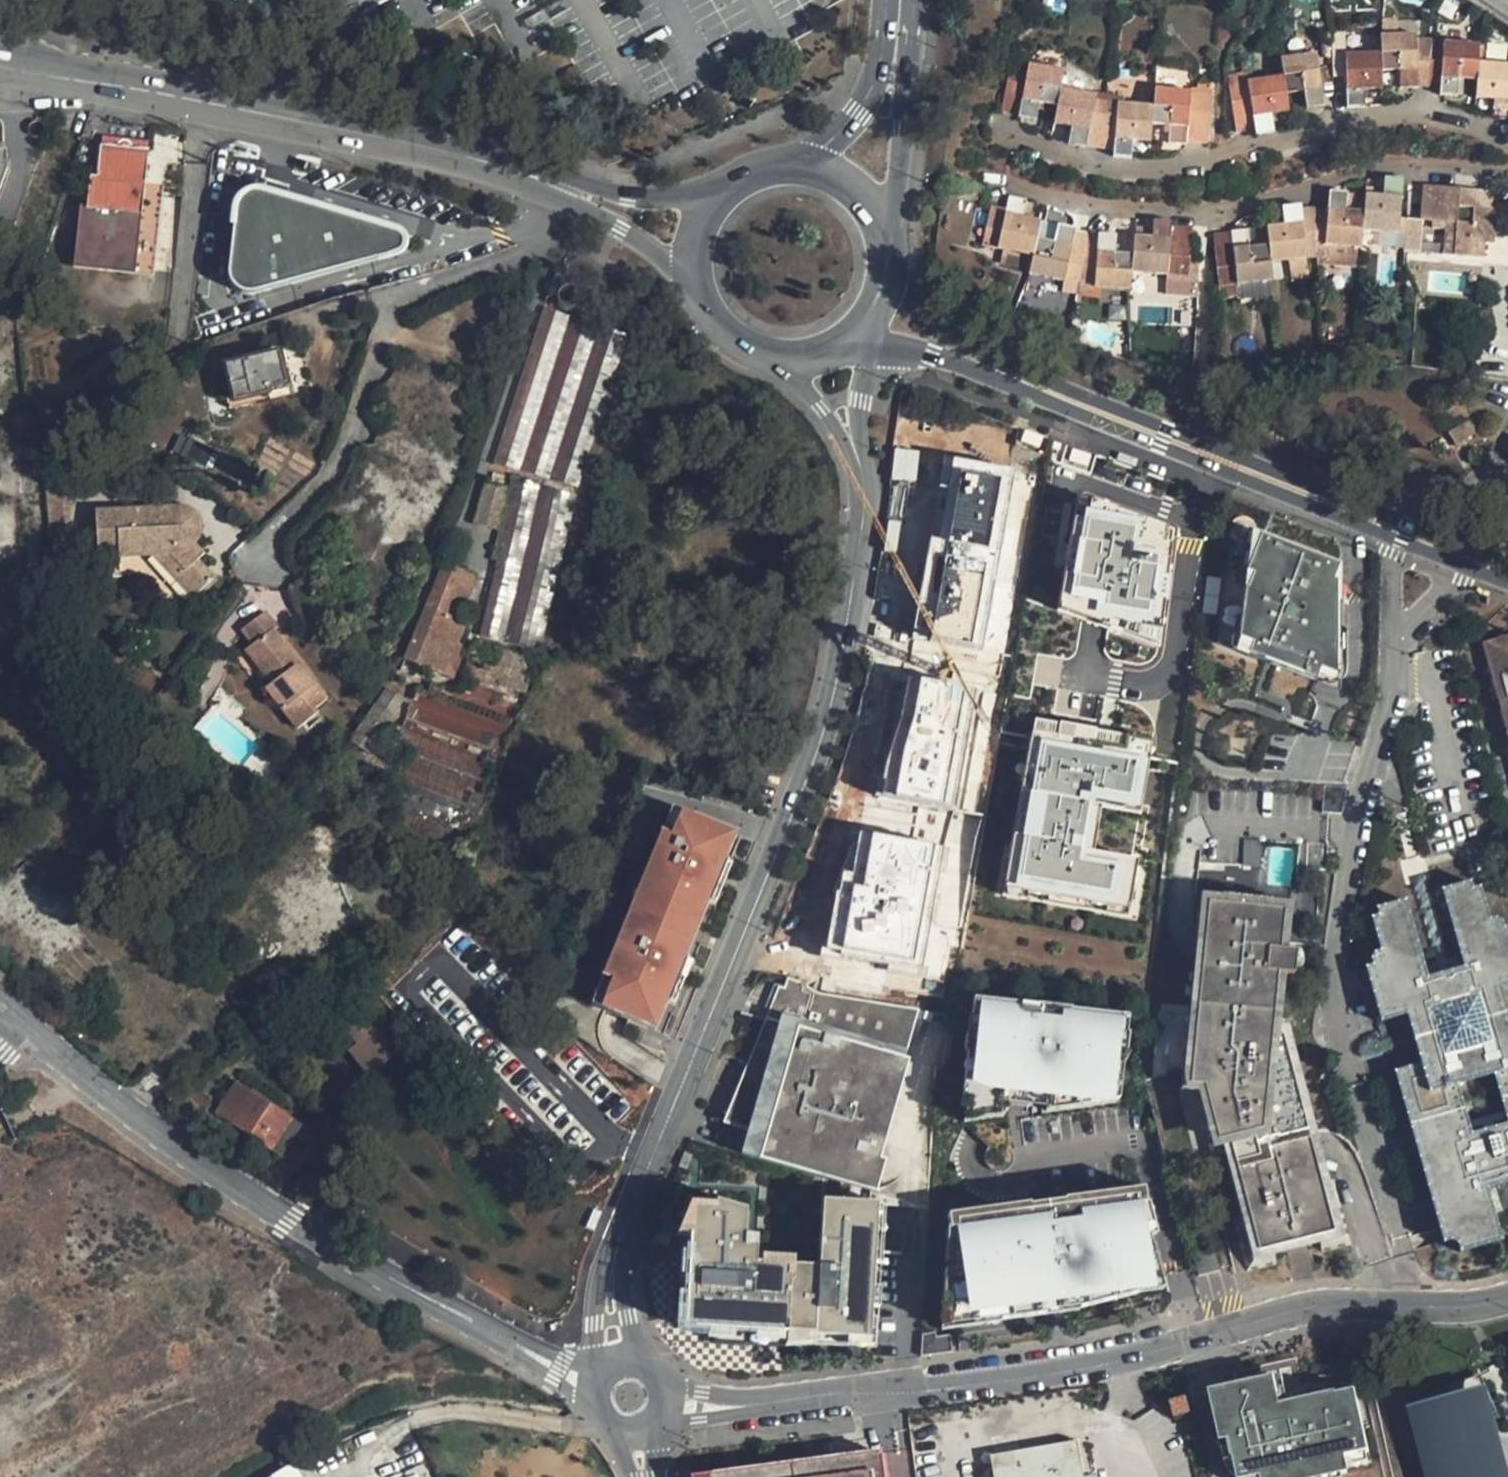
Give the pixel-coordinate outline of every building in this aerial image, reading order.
[(1409,37),(1377,37),(1377,56),(1378,74),(1396,74),(1395,90),(1412,90),(1409,37)] [(1474,47),(1438,45),(1436,97),(1453,98),(1453,83),(1473,83),(1474,65),(1474,47)] [(1320,107),(1311,56),(1278,60),(1279,78),(1283,96),(1300,94),(1302,110),(1320,107)] [(1377,56),(1342,57),(1343,105),(1343,109),(1361,109),(1362,92),(1378,91),(1378,74),(1377,56)] [(997,110),(1015,113),(1024,65),(1005,63),(997,110)] [(1015,113),(1014,119),(1032,122),(1035,106),(1052,108),(1054,90),(1057,73),(1024,65),(1015,113)] [(1507,67),(1474,65),(1473,83),(1472,100),(1487,103),(1487,120),(1504,121),(1507,67)] [(1279,78),(1246,83),(1247,91),(1253,129),(1254,137),(1267,135),(1267,115),(1283,114),(1283,96),(1279,78)] [(1087,97),(1054,90),(1052,108),(1049,124),(1065,129),(1064,147),(1080,150),(1086,106),(1087,97)] [(1184,94),(1149,90),(1146,109),(1147,126),(1164,127),(1165,145),(1183,147),(1184,129),(1184,94)] [(1253,129),(1247,91),(1226,92),(1229,130),(1253,129)] [(1184,94),(1184,129),(1204,131),(1207,95),(1184,94)] [(1099,107),(1086,106),(1080,150),(1105,158),(1110,107),(1099,107)] [(1146,109),(1110,107),(1105,158),(1125,160),(1128,142),(1146,144),(1147,126),(1146,109)] [(146,149),(99,144),(96,175),(88,175),(85,205),(79,260),(133,266),(151,268),(164,151),(146,149)] [(8,172),(7,151),(0,152),(0,193),(8,172)] [(1356,214),(1356,232),(1394,233),(1396,191),(1401,191),(1402,183),(1396,182),(1381,181),(1376,198),(1360,198),(1356,214)] [(973,192),(957,189),(957,193),(956,201),(971,203),(973,196),(973,192)] [(314,208),(256,191),(246,190),(236,195),(229,204),(229,210),(222,271),(223,282),(229,291),(239,295),(250,294),(390,255),(394,248),(397,242),(396,235),(391,230),(314,208)] [(1475,194),(1417,191),(1415,223),(1439,225),(1437,257),(1441,258),(1462,259),(1466,246),(1487,247),(1489,213),(1475,213),(1475,194)] [(1344,249),(1355,249),(1356,232),(1356,214),(1340,214),(1341,196),(1322,196),(1321,214),(1320,248),(1344,249)] [(983,214),(975,247),(1027,257),(1030,241),(1034,224),(1017,220),(1018,203),(1002,200),(1000,216),(983,214)] [(70,267),(150,275),(151,268),(133,266),(79,260),(85,205),(77,204),(70,267)] [(1306,208),(1276,212),(1277,228),(1263,229),(1262,248),(1266,263),(1311,262),(1307,215),(1306,208)] [(1311,265),(1320,265),(1320,248),(1321,214),(1307,215),(1311,262),(1311,265)] [(1399,222),(1396,259),(1440,262),(1441,258),(1437,257),(1439,225),(1415,223),(1399,222)] [(1127,239),(1126,257),(1125,274),(1176,279),(1178,238),(1178,228),(1179,225),(1147,223),(1146,241),(1127,239)] [(1193,239),(1193,228),(1178,228),(1178,238),(1176,279),(1190,280),(1193,239)] [(1048,244),(1030,241),(1027,257),(1023,275),(1059,283),(1063,269),(1065,233),(1051,231),(1048,244)] [(1091,237),(1065,233),(1063,269),(1074,270),(1089,271),(1091,237)] [(1243,234),(1212,237),(1218,287),(1266,285),(1266,263),(1262,248),(1246,249),(1243,234)] [(1125,274),(1126,257),(1106,255),(1107,239),(1091,237),(1089,271),(1086,287),(1123,291),(1125,274)] [(1344,265),(1344,249),(1320,248),(1320,265),(1344,265)] [(1068,301),(1084,302),(1086,287),(1089,271),(1074,270),(1063,269),(1059,283),(1058,300),(1068,301)] [(492,464),(579,488),(627,337),(624,336),(542,307),(492,464)] [(224,362),(230,384),(223,386),(229,407),(296,387),(283,345),(224,362)] [(1466,424),(1457,430),(1463,441),(1473,437),(1466,424)] [(1012,475),(945,462),(931,537),(921,535),(902,630),(979,645),(1012,475)] [(506,475),(483,468),(474,507),(496,513),(506,475)] [(482,637),(540,649),(542,650),(576,494),(512,476),(482,637)] [(1161,534),(1068,506),(1044,597),(1143,636),(1161,534)] [(179,507),(97,512),(98,547),(119,546),(120,558),(157,557),(171,556),(181,568),(172,575),(194,598),(213,580),(196,562),(204,554),(196,545),(180,527),(179,507)] [(200,516),(188,507),(179,507),(180,527),(196,545),(200,540),(203,529),(200,516)] [(1245,517),(1222,632),(1331,675),(1327,551),(1245,517)] [(171,556),(157,557),(172,575),(181,568),(171,556)] [(402,659),(425,665),(429,655),(451,662),(465,622),(445,615),(453,591),(468,596),(475,574),(440,564),(402,659)] [(262,612),(240,628),(253,646),(278,677),(269,683),(264,687),(298,729),(315,713),(312,710),(326,698),(313,683),(309,686),(294,667),(298,664),(271,631),(274,629),(262,612)] [(1482,644),(1488,665),(1507,735),(1507,637),(1482,644)] [(278,677),(253,646),(244,652),(269,683),(278,677)] [(492,674),(528,684),(534,657),(499,647),(496,659),(492,674)] [(492,674),(496,659),(466,651),(464,660),(462,666),(492,674)] [(298,664),(294,667),(309,686),(313,683),(298,664)] [(1488,665),(1468,671),(1507,814),(1507,735),(1488,665)] [(409,712),(501,747),(521,700),(438,667),(424,694),(415,691),(409,712)] [(966,682),(900,671),(892,705),(884,734),(872,763),(863,792),(939,803),(966,682)] [(352,731),(366,741),(396,697),(383,687),(352,731)] [(400,742),(491,776),(497,756),(407,723),(400,742)] [(1131,749),(1023,729),(994,885),(1103,905),(1111,863),(1057,853),(1068,794),(1121,804),(1131,749)] [(396,777),(477,807),(486,783),(405,752),(396,777)] [(1343,808),(1348,781),(1325,780),(1323,807),(1343,808)] [(742,834),(673,809),(589,1006),(659,1038),(742,834)] [(937,844),(858,830),(851,867),(842,865),(838,888),(831,887),(821,943),(916,960),(937,844)] [(1260,840),(1247,840),(1246,865),(1259,865),(1260,840)] [(1441,1236),(1444,1235),(1447,1235),(1453,1237),(1455,1239),(1457,1242),(1458,1244),(1458,1247),(1502,1235),(1487,1184),(1507,1178),(1507,1008),(1501,982),(1507,980),(1507,920),(1505,921),(1489,913),(1479,879),(1472,881),(1470,874),(1441,882),(1463,960),(1426,970),(1405,893),(1375,901),(1377,908),(1369,910),(1379,943),(1369,957),(1363,959),(1379,1017),(1404,1010),(1418,1059),(1394,1065),(1441,1236)] [(1248,893),(1202,893),(1184,1089),(1201,1088),(1214,1147),(1224,1146),(1268,1136),(1283,1025),(1286,970),(1298,971),(1302,943),(1289,941),(1293,901),(1248,893)] [(911,1034),(919,1008),(820,993),(813,991),(805,987),(796,982),(789,979),(785,988),(779,987),(756,1048),(768,1051),(746,1132),(740,1154),(869,1189),(882,1142),(861,1136),(890,1028),(911,1034)] [(369,1007),(344,1026),(360,1044),(382,1074),(408,1055),(369,1007)] [(1131,1012),(983,1010),(973,1104),(1122,1095),(1131,1012)] [(1283,1025),(1268,1136),(1224,1146),(1252,1270),(1277,1264),(1274,1254),(1319,1242),(1321,1252),(1345,1246),(1290,1022),(1283,1025)] [(861,1136),(882,1142),(911,1034),(890,1028),(861,1136)] [(382,1074),(360,1044),(351,1050),(373,1082),(382,1074)] [(768,1051),(756,1048),(725,1126),(746,1132),(768,1051)] [(215,1112),(269,1149),(290,1117),(236,1080),(215,1112)] [(269,1149),(280,1156),(301,1124),(290,1117),(269,1149)] [(1144,1191),(941,1217),(938,1334),(1163,1295),(1144,1191)] [(690,1210),(683,1338),(786,1347),(787,1341),(816,1342),(816,1349),(875,1353),(884,1210),(823,1207),(819,1275),(759,1271),(757,1239),(746,1239),(745,1217),(718,1208),(690,1210)] [(1422,1391),(1426,1401),(1473,1388),(1476,1399),(1490,1393),(1480,1368),(1422,1391)] [(1232,1476),(1344,1476),(1345,1470),(1369,1467),(1355,1393),(1285,1409),(1282,1379),(1215,1395),(1228,1471),(1232,1476)] [(1429,1476),(1496,1476),(1476,1399),(1473,1388),(1426,1401),(1410,1405),(1429,1476)] [(1185,1400),(1172,1404),(1176,1418),(1190,1415),(1185,1400)] [(686,1457),(695,1476),(886,1476),(880,1432),(686,1457)] [(1078,1438),(997,1453),(1001,1476),(1085,1476),(1078,1438)]
